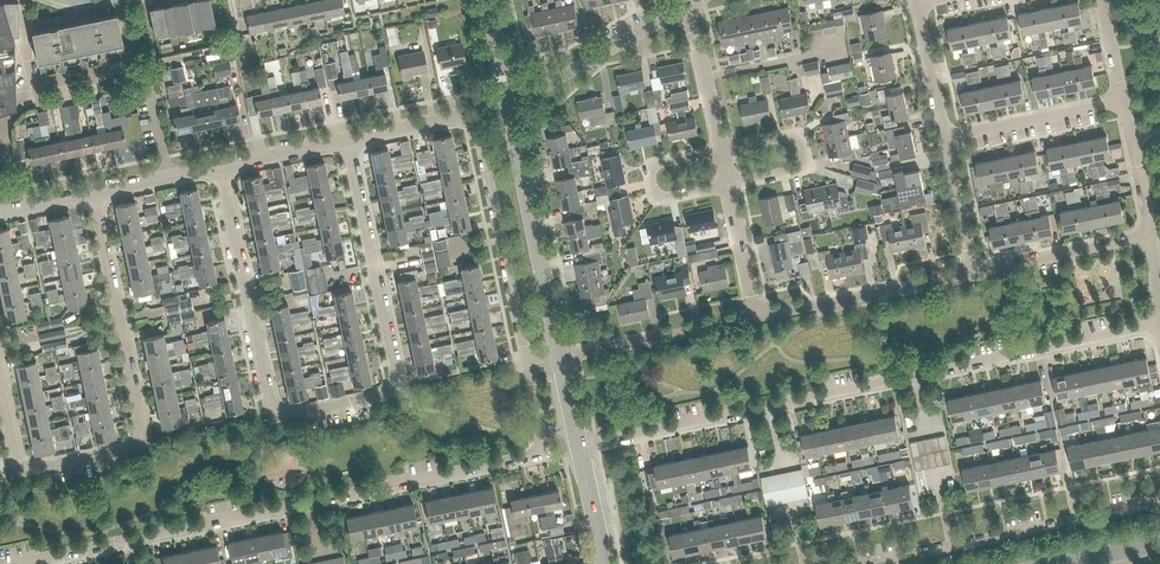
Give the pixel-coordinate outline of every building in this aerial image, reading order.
[(10,111),(16,108),(15,63),(14,37),(19,36),(19,35),(19,2),(2,3),(2,0),(0,0),(0,115),(10,111)] [(209,0),(197,0),(150,10),(155,36),(214,24),(209,0)] [(325,18),(322,0),(303,4),(307,22),(307,24),(312,23),(312,21),(325,18)] [(322,0),(325,18),(326,18),(326,20),(331,19),(330,17),(344,14),(341,0),(323,0),(322,0)] [(560,8),(565,31),(579,28),(574,5),(563,7),(561,0),(560,0),(556,1),(556,9),(560,8)] [(587,9),(601,6),(600,0),(585,0),(587,9)] [(820,0),(805,0),(805,3),(816,1),(818,9),(822,8),(823,0),(821,0),(820,0)] [(1068,32),(1074,31),(1073,23),(1081,22),(1082,28),(1091,26),(1087,7),(1086,7),(1087,8),(1079,9),(1077,2),(1063,5),(1067,25),(1068,32)] [(565,31),(560,8),(556,9),(549,10),(547,3),(542,4),(542,12),(546,11),(551,34),(565,31)] [(307,22),(303,4),(284,8),(288,26),(289,28),(293,27),(293,25),(307,22)] [(1048,8),(1052,28),(1067,25),(1063,5),(1048,8)] [(546,11),(542,12),(535,13),(533,6),(529,7),(529,15),(532,14),(535,27),(537,37),(551,34),(546,11)] [(778,32),(783,31),(788,30),(790,38),(797,37),(797,28),(792,29),(787,6),(773,9),(778,32)] [(265,12),(269,29),(270,32),(275,31),(274,28),(288,26),(284,8),(265,12)] [(855,17),(853,8),(843,11),(845,19),(855,17)] [(1039,38),(1041,49),(1048,47),(1045,37),(1044,29),(1052,28),(1048,8),(1033,11),(1038,31),(1039,38)] [(764,35),(769,34),(775,32),(777,41),(782,39),(783,31),(778,32),(773,9),(759,12),(764,35)] [(807,9),(799,11),(802,22),(809,21),(807,9)] [(843,17),(842,11),(838,12),(833,13),(834,19),(843,17)] [(1041,49),(1039,38),(1038,31),(1033,11),(1019,14),(1023,34),(1031,32),(1035,50),(1041,49)] [(269,29),(265,12),(246,16),(250,33),(251,36),(256,35),(255,32),(269,29)] [(750,37),(756,36),(762,35),(764,43),(769,42),(769,34),(764,35),(759,12),(746,15),(750,37)] [(882,12),(862,16),(867,38),(886,34),(882,12)] [(525,16),(528,28),(535,27),(532,14),(529,15),(525,16)] [(38,61),(55,58),(123,44),(117,15),(92,20),(92,19),(32,31),(38,61)] [(732,17),(737,40),(741,39),(748,38),(749,46),(755,45),(756,36),(750,37),(746,15),(732,17)] [(995,39),(997,47),(998,47),(1000,58),(1001,61),(1007,60),(1007,59),(1007,56),(1005,50),(1003,38),(1011,36),(1007,16),(992,20),(996,39),(995,39)] [(741,39),(737,40),(732,17),(718,20),(723,43),(734,41),(735,49),(741,48),(741,39)] [(837,20),(839,32),(845,31),(843,19),(837,20)] [(436,27),(435,20),(427,22),(428,28),(436,27)] [(830,22),(832,34),(839,32),(837,20),(830,22)] [(981,42),(995,39),(996,39),(992,20),(977,23),(981,42)] [(823,23),(825,35),(832,34),(830,22),(823,23)] [(825,35),(823,23),(815,25),(818,37),(825,35)] [(967,45),(981,42),(977,23),(963,26),(967,45)] [(808,26),(811,38),(818,37),(815,25),(808,26)] [(317,35),(316,26),(307,27),(309,36),(317,35)] [(952,49),(967,45),(963,26),(948,29),(952,49)] [(394,27),(386,29),(388,37),(396,35),(394,27)] [(1068,32),(1071,43),(1077,41),(1075,31),(1074,31),(1068,32)] [(1068,32),(1062,33),(1064,44),(1071,43),(1068,32)] [(210,36),(211,43),(223,41),(221,34),(210,36)] [(237,54),(246,52),(243,34),(234,36),(235,41),(237,54)] [(376,76),(367,77),(371,93),(387,90),(382,66),(389,65),(385,46),(383,37),(377,38),(380,54),(372,56),(376,76)] [(236,59),(233,42),(230,42),(218,44),(221,62),(236,59)] [(464,64),(463,58),(459,43),(436,48),(440,69),(464,64)] [(160,47),(162,54),(174,51),(172,44),(160,47)] [(1000,58),(998,47),(997,47),(991,48),(993,59),(1000,58)] [(1016,48),(1005,50),(1007,56),(1007,59),(1021,56),(1021,55),(1019,47),(1016,48)] [(761,56),(760,49),(753,50),(754,58),(761,56)] [(1073,51),(1074,58),(1080,89),(1096,85),(1091,65),(1083,67),(1081,59),(1079,50),(1073,51)] [(109,63),(108,58),(108,57),(106,57),(105,51),(100,52),(101,58),(99,58),(100,65),(109,63)] [(425,72),(423,58),(421,51),(398,55),(402,76),(425,72)] [(968,53),(969,58),(971,63),(978,62),(977,58),(975,51),(968,53)] [(1066,52),(1067,58),(1069,70),(1062,72),(1066,92),(1080,89),(1074,58),(1073,51),(1066,52)] [(749,60),(747,52),(740,53),(741,62),(749,60)] [(895,77),(890,53),(866,58),(867,63),(871,62),(875,81),(895,77)] [(971,63),(969,58),(968,53),(962,55),(963,58),(964,65),(971,63)] [(739,54),(729,56),(730,64),(741,61),(739,54)] [(863,61),(863,58),(862,54),(852,56),(853,58),(854,63),(863,61)] [(80,62),(78,63),(79,69),(88,67),(87,61),(85,61),(84,56),(79,56),(80,62)] [(1045,68),(1047,75),(1051,95),(1066,92),(1062,72),(1054,73),(1050,56),(1043,57),(1043,58),(1045,68)] [(1043,57),(1038,59),(1036,59),(1039,69),(1045,68),(1043,58),(1043,57)] [(367,77),(359,79),(355,59),(348,61),(350,73),(352,81),(355,96),(371,93),(367,77)] [(58,73),(67,71),(66,65),(64,66),(63,60),(58,61),(59,67),(57,67),(58,73)] [(350,73),(348,61),(341,62),(343,75),(350,73)] [(818,61),(803,63),(806,75),(820,73),(818,61)] [(232,74),(230,62),(214,65),(216,77),(232,74)] [(328,78),(337,76),(334,62),(325,64),(328,78)] [(670,82),(686,79),(683,63),(659,67),(662,84),(664,84),(670,82)] [(850,63),(829,67),(829,68),(832,82),(853,77),(850,63)] [(1001,66),(1004,77),(1010,75),(1008,65),(1001,66)] [(174,83),(185,80),(183,66),(171,69),(174,83)] [(1004,77),(1001,66),(994,68),(997,78),(1004,77)] [(265,67),(258,69),(260,79),(267,78),(265,67)] [(1040,76),(1032,78),(1036,98),(1051,95),(1047,75),(1045,68),(1039,69),(1040,76)] [(306,69),(299,71),(301,84),(303,91),(306,106),(322,102),(319,87),(310,89),(306,69)] [(299,71),(291,72),(294,85),(301,84),(299,71)] [(972,72),(974,83),(981,81),(978,71),(972,72)] [(620,93),(645,88),(642,72),(617,77),(620,93)] [(953,82),(955,82),(966,80),(964,72),(955,74),(952,74),(953,82)] [(974,83),(972,72),(965,74),(968,84),(974,83)] [(339,99),(355,96),(352,81),(350,73),(343,75),(344,82),(336,84),(339,99)] [(823,83),(830,82),(828,73),(821,74),(823,83)] [(274,76),(267,78),(270,89),(274,112),(290,109),(287,94),(278,96),(276,88),(274,76)] [(772,94),(768,76),(764,77),(761,78),(763,90),(764,95),(772,94)] [(267,78),(260,79),(262,91),(270,89),(267,78)] [(783,118),(809,112),(806,95),(800,96),(798,89),(799,89),(797,79),(788,81),(792,98),(780,100),(783,118)] [(1005,84),(1009,103),(1024,100),(1020,80),(1005,84)] [(841,82),(824,85),(827,98),(843,95),(841,82)] [(167,86),(169,97),(184,94),(182,83),(167,86)] [(1009,103),(1005,84),(990,87),(995,106),(1009,103)] [(229,87),(217,89),(224,124),(240,121),(237,105),(230,107),(228,100),(232,99),(229,87)] [(995,106),(990,87),(976,90),(980,109),(995,106)] [(189,115),(192,130),(208,127),(205,112),(203,105),(201,92),(193,94),(192,89),(184,91),(185,95),(189,115)] [(205,112),(208,127),(224,124),(217,89),(209,91),(201,92),(203,105),(205,112)] [(255,97),(248,99),(251,115),(258,113),(258,116),(274,112),(270,89),(262,91),(263,94),(254,96),(255,97)] [(660,89),(654,90),(657,105),(663,103),(660,89)] [(648,109),(655,107),(655,105),(657,105),(654,90),(644,92),(648,109)] [(887,102),(888,108),(904,105),(905,105),(902,93),(890,96),(889,90),(876,92),(878,104),(887,102)] [(980,109),(976,90),(961,93),(965,113),(980,109)] [(303,91),(287,94),(290,109),(306,106),(303,91)] [(872,104),(870,92),(860,94),(863,106),(872,104)] [(177,96),(181,117),(173,118),(176,134),(192,130),(189,115),(185,95),(177,96)] [(860,105),(859,96),(852,98),(853,106),(860,105)] [(605,115),(602,98),(597,99),(597,98),(590,99),(590,101),(578,103),(581,119),(589,118),(591,127),(606,124),(605,115)] [(753,123),(771,119),(767,101),(756,103),(755,98),(747,99),(748,105),(740,106),(744,126),(753,124),(753,123)] [(105,125),(102,113),(100,99),(91,101),(94,115),(95,114),(97,127),(105,125)] [(122,118),(136,116),(134,101),(120,103),(122,118)] [(671,140),(698,135),(694,118),(687,119),(685,110),(690,109),(689,101),(670,104),(671,113),(676,112),(678,121),(668,123),(671,140)] [(82,129),(76,104),(68,106),(71,119),(72,126),(78,153),(94,150),(91,135),(82,137),(81,130),(82,129)] [(884,129),(897,126),(895,120),(907,117),(904,105),(888,108),(890,115),(882,117),(884,129)] [(61,107),(63,120),(71,119),(68,106),(61,107)] [(658,122),(655,107),(648,109),(647,109),(650,124),(658,122)] [(37,112),(39,125),(47,160),(63,157),(59,141),(51,143),(49,136),(50,136),(47,124),(50,123),(47,110),(37,112)] [(114,130),(113,124),(110,111),(102,113),(105,125),(107,131),(110,147),(126,143),(122,128),(114,130)] [(822,125),(825,141),(848,137),(845,124),(849,123),(847,113),(832,116),(833,123),(822,125)] [(874,122),(867,124),(868,131),(875,130),(874,122)] [(611,141),(621,139),(618,124),(608,126),(611,141)] [(631,148),(657,143),(653,126),(641,128),(640,124),(635,125),(636,130),(628,131),(631,148)] [(36,146),(28,148),(31,163),(47,160),(39,125),(32,127),(36,146)] [(98,133),(91,135),(94,150),(110,147),(105,125),(97,127),(96,127),(98,133)] [(558,128),(559,134),(571,131),(570,125),(558,128)] [(78,153),(72,126),(65,127),(67,140),(59,141),(63,157),(78,153)] [(885,131),(888,149),(897,147),(913,144),(911,132),(905,133),(904,127),(897,128),(885,131)] [(870,142),(879,140),(877,131),(868,133),(870,142)] [(569,149),(566,135),(548,138),(551,152),(569,149)] [(415,153),(417,159),(436,155),(454,151),(450,136),(433,139),(435,150),(429,151),(429,150),(415,153)] [(1106,136),(1091,139),(1095,159),(1099,177),(1105,175),(1102,158),(1110,156),(1106,136)] [(848,137),(825,141),(828,158),(840,156),(842,162),(857,160),(855,149),(850,150),(848,137)] [(23,138),(16,139),(17,160),(25,160),(23,138)] [(1099,177),(1095,159),(1091,139),(1076,142),(1080,162),(1088,161),(1090,168),(1092,178),(1099,177)] [(410,161),(412,160),(408,141),(398,143),(401,155),(389,158),(387,149),(370,153),(373,168),(410,161)] [(1076,142),(1062,146),(1066,165),(1073,164),(1080,162),(1076,142)] [(913,144),(897,147),(899,155),(890,156),(891,161),(915,156),(913,144)] [(588,155),(600,153),(599,146),(587,148),(588,155)] [(1067,172),(1066,165),(1062,146),(1047,149),(1051,169),(1059,167),(1063,185),(1070,183),(1067,172)] [(554,166),(569,164),(570,170),(589,167),(588,159),(572,162),(571,157),(576,156),(574,148),(569,149),(551,152),(552,154),(550,155),(551,160),(553,160),(554,166)] [(454,151),(436,155),(417,159),(418,167),(438,163),(440,170),(457,166),(454,151)] [(879,151),(871,152),(873,159),(875,171),(889,168),(887,156),(886,155),(880,156),(879,151)] [(1020,154),(1024,174),(1040,171),(1035,151),(1020,154)] [(1028,192),(1026,182),(1024,174),(1020,154),(1005,157),(1010,177),(1017,176),(1019,183),(1021,193),(1028,192)] [(605,171),(600,172),(602,177),(606,177),(608,187),(625,183),(619,157),(602,160),(605,171)] [(991,161),(995,180),(996,188),(999,198),(1005,197),(1003,186),(1001,179),(1010,177),(1005,157),(991,161)] [(373,168),(376,184),(394,180),(391,169),(397,167),(398,170),(412,168),(410,161),(373,168)] [(995,180),(991,161),(975,164),(980,184),(988,182),(992,200),(999,198),(996,188),(995,180)] [(307,176),(301,177),(303,183),(326,178),(323,163),(305,167),(307,176)] [(868,179),(871,168),(854,164),(852,175),(868,179)] [(1073,164),(1066,165),(1067,172),(1074,171),(1073,164)] [(440,170),(441,178),(421,182),(423,190),(437,187),(443,185),(460,182),(457,166),(440,170)] [(578,191),(575,177),(591,174),(589,167),(570,170),(571,178),(557,181),(560,195),(578,191)] [(896,188),(921,183),(918,171),(903,174),(901,167),(877,172),(879,180),(894,177),(896,188)] [(243,180),(246,195),(263,191),(270,190),(280,188),(283,187),(280,168),(271,170),(272,178),(271,178),(272,180),(269,180),(270,184),(262,185),(260,176),(243,180)] [(1067,172),(1070,183),(1076,182),(1074,171),(1067,172)] [(301,177),(288,180),(289,186),(303,183),(301,177)] [(329,194),(326,178),(303,183),(304,190),(310,189),(312,197),(329,194)] [(1120,186),(1119,179),(1107,182),(1107,184),(1108,188),(1120,186)] [(396,189),(394,180),(376,184),(379,199),(397,195),(396,189)] [(858,180),(855,189),(872,193),(874,183),(858,180)] [(1026,182),(1028,192),(1034,191),(1032,180),(1026,182)] [(443,185),(446,201),(464,197),(460,182),(443,185)] [(303,183),(289,186),(291,193),(304,190),(303,183)] [(898,195),(881,198),(881,203),(882,206),(884,206),(891,204),(892,209),(895,208),(896,209),(916,204),(914,197),(923,195),(921,183),(896,188),(898,195)] [(1103,196),(1109,223),(1124,220),(1119,200),(1111,202),(1109,195),(1108,188),(1107,184),(1101,185),(1103,196)] [(820,188),(825,210),(825,211),(837,208),(838,213),(854,209),(852,200),(847,202),(846,196),(838,197),(836,185),(820,188)] [(1109,223),(1103,196),(1101,185),(1094,187),(1097,205),(1090,206),(1094,226),(1109,223)] [(401,188),(403,194),(416,191),(415,186),(401,188)] [(423,190),(424,196),(439,193),(437,187),(423,190)] [(280,188),(270,190),(271,194),(271,196),(281,195),(280,188)] [(803,220),(813,218),(812,213),(825,210),(820,188),(804,192),(806,204),(800,205),(803,220)] [(177,209),(183,208),(201,204),(198,189),(180,193),(182,202),(166,205),(167,211),(177,209)] [(578,191),(560,195),(563,209),(572,207),(574,206),(576,213),(587,211),(598,209),(597,201),(585,203),(584,199),(582,190),(578,191)] [(1078,190),(1071,192),(1073,203),(1080,201),(1078,190)] [(246,195),(249,210),(266,207),(263,191),(246,195)] [(417,199),(416,191),(403,194),(403,198),(404,201),(417,199)] [(1071,192),(1064,193),(1067,204),(1073,203),(1071,192)] [(153,193),(145,195),(146,203),(155,202),(153,193)] [(315,213),(333,209),(329,194),(312,197),(314,208),(315,213)] [(609,203),(609,202),(612,201),(614,212),(611,213),(616,236),(626,234),(624,225),(633,223),(628,197),(612,200),(611,194),(596,197),(598,205),(604,204),(609,203)] [(379,199),(382,214),(400,211),(397,199),(397,195),(379,199)] [(796,210),(793,195),(785,197),(788,212),(796,210)] [(429,220),(449,216),(467,212),(464,197),(446,201),(448,210),(428,214),(429,220)] [(760,200),(766,226),(783,222),(777,197),(760,200)] [(1029,201),(1031,212),(1032,211),(1038,210),(1036,199),(1029,201)] [(1025,213),(1031,212),(1029,201),(1023,202),(1025,213)] [(120,221),(140,217),(137,202),(117,206),(120,221)] [(881,203),(876,205),(878,215),(881,214),(883,214),(884,214),(882,206),(881,203)] [(187,224),(204,220),(201,204),(183,208),(187,224)] [(1010,223),(1009,216),(1007,205),(1000,207),(1008,245),(1023,241),(1018,221),(1010,223)] [(1094,226),(1090,206),(1075,209),(1079,229),(1094,226)] [(145,210),(146,216),(158,213),(157,207),(145,210)] [(249,210),(252,225),(269,222),(276,220),(287,218),(285,212),(275,215),(276,217),(268,218),(266,207),(249,210)] [(994,248),(1008,245),(1000,207),(994,208),(998,226),(989,227),(994,248)] [(296,217),(297,217),(309,214),(308,210),(308,208),(295,211),(296,217)] [(177,209),(167,211),(168,217),(169,218),(178,216),(177,209)] [(315,213),(319,228),(336,224),(333,209),(315,213)] [(1064,233),(1079,229),(1075,209),(1068,211),(1060,212),(1064,233)] [(690,233),(716,227),(713,210),(687,215),(690,233)] [(1038,210),(1032,211),(1033,218),(1037,238),(1052,235),(1048,215),(1040,217),(1038,210)] [(382,214),(386,230),(403,226),(400,211),(382,214)] [(601,224),(593,226),(593,224),(585,226),(584,219),(588,218),(587,212),(587,211),(576,213),(577,219),(566,222),(569,237),(603,230),(601,224)] [(1018,221),(1023,241),(1037,238),(1033,218),(1032,211),(1031,212),(1025,213),(1026,219),(1018,221)] [(431,227),(451,223),(453,231),(470,228),(467,212),(449,216),(429,220),(431,227)] [(908,249),(924,246),(922,234),(929,232),(925,212),(910,216),(911,224),(903,225),(908,249)] [(160,220),(158,213),(146,216),(148,223),(160,220)] [(310,218),(309,214),(297,217),(296,217),(298,223),(310,221),(310,218)] [(878,215),(874,216),(876,224),(883,222),(881,214),(878,215)] [(422,215),(408,218),(410,225),(423,222),(422,215)] [(47,236),(54,235),(73,231),(71,216),(51,220),(52,229),(46,230),(47,236)] [(120,221),(123,236),(143,232),(140,217),(120,221)] [(277,224),(278,227),(288,225),(287,218),(276,220),(277,224)] [(38,219),(32,220),(34,231),(40,230),(38,219)] [(647,227),(639,229),(643,244),(650,242),(651,245),(675,240),(677,239),(673,219),(662,221),(663,223),(647,226),(647,227)] [(207,235),(204,220),(187,224),(190,239),(207,235)] [(272,237),(269,222),(252,225),(255,241),(272,237)] [(413,230),(424,228),(423,222),(410,225),(403,226),(386,230),(389,245),(406,241),(404,233),(413,231),(413,230)] [(20,235),(26,234),(24,223),(18,224),(20,235)] [(339,240),(336,224),(319,228),(322,243),(339,240)] [(891,228),(890,225),(880,227),(883,242),(890,240),(892,252),(908,249),(903,225),(891,228)] [(812,234),(811,227),(802,228),(803,236),(812,234)] [(865,227),(852,230),(854,242),(867,239),(865,227)] [(12,244),(12,243),(9,229),(0,231),(0,246),(12,244)] [(35,232),(36,239),(47,236),(46,230),(35,232)] [(572,252),(582,250),(583,255),(607,251),(605,242),(591,245),(592,247),(589,248),(588,239),(604,236),(603,230),(569,237),(572,252)] [(57,250),(76,246),(73,231),(54,235),(57,250)] [(146,247),(143,232),(123,236),(126,251),(146,247)] [(801,232),(789,234),(790,242),(770,246),(775,272),(793,268),(790,255),(804,252),(804,254),(805,254),(802,240),(801,232)] [(18,242),(29,240),(28,233),(26,234),(20,235),(17,235),(18,242)] [(173,243),(183,240),(182,236),(181,234),(171,236),(173,243)] [(211,251),(207,235),(190,239),(183,240),(173,243),(174,248),(184,246),(184,247),(191,246),(193,254),(211,251)] [(38,246),(48,244),(47,236),(36,239),(38,246)] [(162,237),(152,239),(153,245),(163,243),(162,237)] [(255,241),(258,256),(275,252),(292,249),(291,243),(287,244),(287,243),(274,245),(272,237),(255,241)] [(815,252),(812,237),(804,239),(807,254),(815,252)] [(301,240),(302,247),(316,244),(315,240),(314,238),(301,240)] [(684,238),(675,240),(678,257),(688,256),(684,238)] [(444,239),(433,241),(435,251),(446,248),(444,239)] [(30,247),(29,240),(18,242),(19,248),(19,249),(30,247)] [(322,243),(316,245),(317,251),(323,250),(325,259),(343,255),(339,240),(322,243)] [(695,245),(694,240),(686,242),(688,254),(697,253),(695,245)] [(716,249),(714,241),(695,245),(697,253),(716,249)] [(0,246),(0,262),(15,259),(13,249),(19,248),(18,242),(12,243),(12,244),(0,246)] [(432,248),(431,242),(419,244),(420,250),(432,248)] [(163,243),(153,245),(154,252),(165,250),(163,243)] [(316,244),(302,247),(304,254),(317,251),(316,245),(316,244)] [(856,250),(843,252),(847,276),(864,272),(861,260),(869,259),(866,244),(855,246),(856,250)] [(40,260),(42,268),(59,265),(79,261),(76,246),(57,250),(58,257),(40,260)] [(126,251),(129,265),(149,261),(146,247),(126,251)] [(292,249),(275,252),(258,256),(261,271),(278,268),(276,257),(283,255),(284,258),(294,256),(292,249)] [(211,251),(193,254),(195,265),(189,267),(188,265),(179,267),(180,273),(214,266),(211,251)] [(422,260),(434,257),(432,251),(421,254),(422,260)] [(437,260),(448,258),(446,251),(436,254),(437,260)] [(848,276),(847,276),(843,252),(830,255),(829,251),(819,253),(822,269),(830,267),(832,279),(848,276)] [(575,265),(578,282),(602,276),(599,264),(603,263),(601,252),(586,255),(587,263),(575,265)] [(703,253),(689,256),(688,256),(690,264),(704,261),(703,253)] [(449,264),(448,258),(437,260),(439,267),(449,264)] [(18,273),(15,259),(0,262),(0,277),(18,273)] [(79,261),(59,265),(42,268),(42,274),(53,272),(53,270),(60,269),(62,279),(82,275),(79,261)] [(129,265),(132,280),(152,276),(149,261),(129,265)] [(437,271),(435,261),(423,263),(425,273),(437,271)] [(811,275),(808,261),(798,264),(801,277),(811,275)] [(23,264),(25,272),(36,270),(34,262),(23,264)] [(157,267),(158,274),(169,271),(168,265),(157,267)] [(459,269),(461,278),(457,279),(442,282),(443,289),(480,281),(477,265),(459,269)] [(704,292),(729,287),(725,267),(717,268),(717,265),(707,267),(708,270),(699,272),(704,292)] [(217,282),(214,266),(180,273),(181,279),(198,276),(200,285),(217,282)] [(322,271),(320,272),(319,266),(305,268),(310,293),(325,290),(322,271)] [(687,295),(684,284),(691,283),(688,267),(680,268),(681,273),(655,278),(659,299),(672,296),(672,295),(676,294),(677,298),(687,295)] [(302,269),(290,272),(292,281),(304,279),(302,269)] [(25,272),(26,280),(37,278),(36,270),(25,272)] [(400,297),(437,289),(436,283),(416,287),(414,279),(417,278),(415,270),(416,270),(399,273),(399,274),(401,281),(397,282),(400,297)] [(162,280),(170,278),(169,271),(158,274),(152,276),(132,280),(135,295),(153,291),(153,295),(160,294),(162,280)] [(1,292),(21,288),(18,273),(0,277),(0,287),(1,292)] [(427,274),(429,283),(437,281),(435,273),(427,274)] [(85,290),(82,275),(62,279),(65,294),(85,290)] [(604,289),(602,276),(578,282),(581,297),(594,295),(596,306),(607,304),(606,301),(610,295),(608,288),(604,289)] [(304,279),(292,281),(294,291),(306,288),(304,279)] [(464,292),(466,300),(483,296),(480,281),(443,289),(445,296),(464,292)] [(622,323),(649,318),(645,300),(653,298),(649,282),(638,284),(639,289),(632,291),(635,301),(619,305),(622,323)] [(1,292),(4,307),(24,303),(21,288),(1,292)] [(46,291),(48,298),(58,296),(57,288),(46,291)] [(308,288),(294,291),(295,298),(309,295),(308,288)] [(403,313),(421,309),(420,301),(439,297),(437,289),(400,297),(403,313)] [(85,290),(65,294),(58,296),(48,298),(49,304),(67,300),(68,309),(88,305),(85,290)] [(29,294),(30,301),(41,299),(40,292),(29,294)] [(335,307),(329,309),(329,307),(319,309),(316,309),(317,314),(317,315),(330,312),(336,311),(354,307),(350,292),(333,296),(335,307)] [(188,299),(187,293),(177,295),(178,301),(188,299)] [(175,295),(164,298),(165,304),(177,302),(175,295)] [(487,312),(483,296),(466,300),(468,309),(449,313),(450,319),(464,316),(469,315),(487,312)] [(42,306),(41,299),(30,301),(32,308),(42,306)] [(191,300),(180,303),(181,311),(193,309),(191,300)] [(4,307),(7,322),(27,318),(24,303),(4,307)] [(270,309),(273,324),(290,321),(296,319),(307,317),(306,311),(289,314),(287,305),(270,309)] [(168,315),(179,313),(177,306),(167,308),(168,315)] [(340,326),(357,323),(354,307),(336,311),(340,326)] [(421,309),(403,313),(407,328),(444,320),(443,314),(423,318),(421,309)] [(183,322),(195,319),(193,310),(181,312),(183,322)] [(322,321),(331,319),(330,312),(317,315),(318,322),(322,321)] [(472,331),(490,327),(487,312),(469,315),(472,331)] [(170,325),(181,323),(180,316),(168,318),(170,325)] [(464,320),(464,316),(450,319),(451,326),(465,323),(464,320)] [(298,326),(308,323),(307,317),(296,319),(297,323),(298,326)] [(62,318),(50,320),(51,327),(63,325),(62,318)] [(211,337),(227,334),(224,318),(207,322),(209,334),(210,338),(211,337)] [(49,320),(37,323),(39,330),(50,328),(49,320)] [(407,328),(410,344),(427,340),(426,331),(445,327),(444,320),(407,328)] [(294,336),(290,321),(273,324),(276,340),(294,336)] [(343,342),(360,338),(357,323),(340,326),(343,342)] [(456,343),(457,350),(470,347),(476,346),(493,342),(490,327),(472,331),(474,340),(456,343)] [(64,329),(52,331),(54,339),(65,336),(64,329)] [(51,332),(40,334),(41,341),(53,339),(51,332)] [(210,338),(209,334),(208,335),(207,332),(192,335),(194,341),(203,340),(210,338)] [(231,350),(227,334),(211,337),(210,338),(203,340),(204,344),(211,343),(213,353),(231,350)] [(164,336),(144,340),(147,355),(167,351),(174,349),(173,341),(165,343),(164,336)] [(294,336),(276,340),(279,355),(297,351),(294,336)] [(335,337),(322,340),(323,346),(324,346),(337,344),(336,339),(335,337)] [(343,342),(346,357),(364,354),(360,338),(343,342)] [(66,339),(54,342),(56,349),(67,346),(66,339)] [(184,339),(173,341),(174,349),(185,347),(185,345),(184,339)] [(431,355),(427,340),(410,344),(413,359),(431,355)] [(44,351),(56,349),(54,342),(43,344),(44,351)] [(79,361),(72,362),(74,369),(81,367),(101,363),(98,348),(95,349),(93,342),(74,346),(75,354),(78,353),(79,361)] [(303,350),(313,348),(312,342),(302,344),(303,350)] [(496,358),(493,342),(476,346),(479,361),(496,358)] [(325,353),(338,350),(338,347),(337,344),(324,346),(325,353)] [(449,344),(435,347),(437,354),(450,351),(449,344)] [(470,347),(457,350),(458,356),(471,354),(470,347)] [(314,354),(313,348),(303,350),(304,354),(304,356),(314,354)] [(167,351),(147,355),(150,369),(170,365),(168,356),(175,355),(174,349),(167,351)] [(209,370),(216,369),(234,365),(231,350),(213,353),(215,362),(208,363),(208,364),(209,370)] [(297,351),(279,355),(282,370),(300,367),(297,351)] [(431,355),(413,359),(416,374),(434,371),(432,361),(451,357),(450,351),(437,354),(431,355)] [(367,369),(364,354),(346,357),(349,373),(367,369)] [(1133,361),(1137,383),(1138,383),(1139,389),(1139,392),(1153,389),(1147,358),(1133,361)] [(1138,383),(1137,383),(1133,361),(1120,364),(1124,386),(1132,384),(1133,390),(1139,389),(1138,383)] [(35,362),(16,366),(19,381),(39,377),(35,362)] [(62,365),(59,365),(60,372),(63,371),(74,369),(72,362),(62,365)] [(101,363),(81,367),(84,382),(104,378),(101,363)] [(444,373),(456,370),(455,363),(442,365),(444,373)] [(1124,386),(1120,364),(1107,367),(1111,389),(1118,387),(1120,393),(1126,392),(1124,386)] [(170,365),(150,369),(153,384),(173,380),(180,379),(179,372),(172,374),(170,365)] [(237,381),(234,365),(216,369),(209,370),(211,376),(211,377),(218,376),(220,384),(237,381)] [(44,368),(46,375),(57,373),(56,366),(44,368)] [(282,370),(286,386),(303,382),(300,367),(282,370)] [(330,377),(343,374),(342,367),(328,370),(330,377)] [(1107,367),(1093,369),(1098,391),(1105,390),(1106,393),(1112,392),(1111,389),(1107,367)] [(74,369),(63,371),(65,378),(75,375),(74,369)] [(370,384),(367,369),(349,373),(343,374),(330,377),(332,384),(351,379),(353,388),(370,384)] [(1080,372),(1085,394),(1098,391),(1093,369),(1080,372)] [(190,370),(179,372),(180,379),(191,376),(190,370)] [(209,370),(200,372),(201,378),(211,376),(209,370)] [(309,381),(319,379),(318,372),(308,374),(309,381)] [(1080,372),(1067,375),(1071,397),(1079,395),(1080,401),(1086,399),(1085,394),(1080,372)] [(59,379),(57,373),(46,375),(47,382),(59,379)] [(1071,397),(1067,375),(1053,378),(1058,400),(1071,397)] [(173,380),(153,384),(156,399),(176,395),(174,387),(193,383),(191,376),(180,379),(173,380)] [(42,391),(39,377),(19,381),(22,395),(42,391)] [(104,378),(84,382),(87,397),(107,393),(104,378)] [(309,381),(303,382),(286,386),(289,401),(306,398),(304,389),(311,388),(311,387),(321,385),(319,379),(309,381)] [(1041,380),(1028,383),(1032,405),(1040,404),(1040,405),(1046,404),(1041,380)] [(240,396),(237,381),(220,384),(221,393),(215,395),(216,400),(216,401),(223,400),(240,396)] [(338,383),(329,385),(332,397),(341,395),(338,383)] [(1014,386),(1019,408),(1026,406),(1028,413),(1033,412),(1032,405),(1028,383),(1014,386)] [(316,386),(319,399),(327,397),(324,385),(316,386)] [(1001,388),(1006,411),(1019,408),(1014,386),(1001,388)] [(993,413),(1006,411),(1001,388),(988,391),(993,413)] [(42,391),(22,395),(25,410),(45,406),(42,391)] [(79,391),(68,393),(70,401),(80,398),(81,398),(79,391)] [(986,415),(987,418),(990,420),(994,419),(993,413),(988,391),(975,394),(979,416),(986,415)] [(107,393),(87,397),(90,412),(110,407),(107,393)] [(962,396),(966,419),(979,416),(975,394),(962,396)] [(176,395),(156,399),(159,414),(179,410),(176,395)] [(61,396),(50,398),(52,405),(63,402),(61,396)] [(243,412),(240,396),(223,400),(216,401),(217,407),(224,406),(226,415),(243,412)] [(952,422),(955,421),(966,419),(962,396),(948,399),(952,422)] [(80,398),(70,401),(71,407),(81,405),(80,398)] [(195,398),(185,400),(186,406),(197,404),(195,398)] [(1141,400),(1142,407),(1153,405),(1151,398),(1141,400)] [(216,400),(206,402),(207,409),(217,407),(216,401),(216,400)] [(1141,400),(1130,403),(1132,410),(1142,407),(1141,400)] [(53,411),(64,409),(63,402),(52,405),(53,411)] [(197,404),(186,406),(188,413),(198,411),(197,404)] [(1116,413),(1126,411),(1125,404),(1115,406),(1116,413)] [(25,410),(28,425),(48,421),(45,406),(25,410)] [(1115,406),(1104,408),(1106,415),(1116,413),(1115,406)] [(92,419),(74,423),(76,430),(87,427),(93,426),(113,422),(110,407),(90,412),(92,419)] [(1063,409),(1055,411),(1058,425),(1076,421),(1074,413),(1065,415),(1063,409)] [(1088,411),(1089,418),(1100,416),(1099,409),(1088,411)] [(179,410),(159,414),(162,429),(182,424),(179,410)] [(1044,413),(1046,420),(1036,422),(1037,429),(1055,425),(1052,411),(1044,413)] [(1079,420),(1089,418),(1088,411),(1078,413),(1079,420)] [(1140,412),(1131,414),(1132,421),(1142,419),(1140,412)] [(1131,414),(1119,416),(1121,423),(1132,421),(1131,414)] [(893,443),(900,442),(895,416),(881,418),(886,440),(893,439),(893,443)] [(886,440),(881,418),(868,421),(872,443),(886,440)] [(1106,426),(1116,424),(1114,418),(1105,420),(1106,426)] [(1095,429),(1106,426),(1105,420),(1094,422),(1095,429)] [(48,421),(28,425),(31,440),(51,435),(48,421)] [(872,443),(868,421),(854,424),(859,446),(872,443)] [(113,422),(93,426),(96,441),(116,437),(113,422)] [(1027,432),(1037,429),(1036,422),(1025,424),(1027,432)] [(1078,425),(1080,432),(1089,430),(1088,423),(1078,425)] [(57,427),(58,433),(69,431),(68,424),(57,427)] [(841,427),(846,448),(859,446),(854,424),(841,427)] [(1068,434),(1080,432),(1078,425),(1067,427),(1068,434)] [(1011,435),(1021,433),(1020,426),(1009,428),(1011,435)] [(87,427),(76,430),(77,436),(88,433),(87,427)] [(846,448),(841,427),(828,429),(832,451),(846,448)] [(1062,440),(1069,439),(1069,438),(1068,434),(1067,427),(1059,429),(1062,440)] [(1009,428),(999,430),(1000,437),(1011,435),(1009,428)] [(1148,431),(1152,452),(1159,451),(1159,428),(1148,431)] [(832,451),(828,429),(814,432),(819,454),(832,451)] [(1038,433),(1039,440),(1058,437),(1057,430),(1038,433)] [(69,431),(58,433),(58,434),(60,440),(71,438),(69,431)] [(983,433),(984,440),(995,438),(993,431),(983,433)] [(1139,455),(1152,452),(1148,431),(1135,433),(1139,455)] [(820,458),(819,454),(814,432),(801,435),(806,457),(814,455),(815,459),(820,458)] [(983,433),(970,436),(971,443),(974,442),(984,440),(983,433)] [(1135,433),(1122,436),(1126,458),(1139,455),(1135,433)] [(1027,442),(1037,440),(1035,434),(1025,436),(1027,442)] [(54,450),(51,435),(31,440),(34,454),(54,450)] [(938,437),(941,451),(948,450),(945,436),(938,437)] [(966,436),(956,438),(957,446),(968,444),(966,436)] [(1015,445),(1027,442),(1025,436),(1014,438),(1015,445)] [(1122,436),(1108,439),(1113,460),(1126,458),(1122,436)] [(941,451),(938,437),(931,439),(934,452),(941,451)] [(934,452),(931,439),(924,440),(927,454),(934,452)] [(1009,439),(999,441),(1000,448),(1010,446),(1009,439)] [(1108,439),(1095,442),(1100,463),(1113,460),(1108,439)] [(927,454),(924,440),(917,441),(920,455),(927,454)] [(920,455),(917,441),(910,443),(913,457),(920,455)] [(999,441),(988,443),(990,450),(1000,448),(999,441)] [(1100,463),(1095,442),(1082,444),(1087,466),(1100,463)] [(1049,451),(1047,444),(1042,446),(1043,452),(1043,453),(1047,474),(1061,471),(1057,450),(1049,451)] [(1082,444),(1068,447),(1073,469),(1087,466),(1082,444)] [(972,447),(974,454),(984,452),(982,445),(972,447)] [(748,446),(735,449),(739,471),(753,468),(748,446)] [(972,447),(961,449),(963,456),(974,454),(972,447)] [(900,449),(901,456),(909,455),(907,448),(900,449)] [(739,471),(735,449),(722,451),(726,473),(733,472),(735,484),(731,485),(732,492),(743,490),(742,483),(739,471)] [(951,464),(948,450),(941,451),(944,465),(951,464)] [(726,479),(725,473),(726,473),(722,451),(708,454),(713,476),(719,475),(720,480),(726,479)] [(890,460),(900,458),(899,451),(888,453),(890,460)] [(937,466),(944,465),(941,451),(934,452),(937,466)] [(930,468),(937,466),(934,452),(927,454),(930,468)] [(890,460),(888,453),(877,455),(879,462),(890,460)] [(1047,474),(1043,453),(1030,455),(1034,477),(1047,474)] [(699,479),(713,476),(708,454),(695,457),(699,479)] [(923,469),(930,468),(927,454),(920,455),(923,469)] [(913,457),(916,471),(923,469),(920,455),(913,457)] [(1030,455),(1016,458),(1021,480),(1034,477),(1030,455)] [(872,456),(862,459),(863,465),(873,463),(872,456)] [(688,490),(688,494),(690,501),(703,498),(702,491),(696,492),(694,480),(699,479),(695,457),(681,460),(686,482),(688,490)] [(990,463),(994,485),(1008,482),(1003,461),(995,462),(994,457),(989,458),(990,463)] [(1016,458),(1003,461),(1008,482),(1021,480),(1016,458)] [(863,465),(862,459),(851,461),(853,467),(863,465)] [(673,484),(674,493),(688,490),(686,482),(681,460),(668,463),(673,484)] [(905,468),(904,461),(894,463),(895,470),(905,468)] [(847,468),(846,462),(835,464),(836,470),(847,468)] [(659,487),(673,484),(668,463),(655,465),(655,468),(646,470),(650,489),(659,487)] [(977,466),(981,488),(994,485),(990,463),(977,466)] [(802,469),(804,477),(810,476),(808,469),(807,464),(801,465),(802,469)] [(826,472),(836,470),(835,464),(824,466),(826,472)] [(888,464),(878,467),(879,473),(891,471),(890,464),(888,464)] [(981,488),(977,466),(962,469),(967,491),(981,488)] [(820,474),(819,467),(808,469),(810,476),(820,474)] [(868,476),(879,473),(878,467),(866,469),(868,476)] [(795,470),(798,484),(805,483),(804,477),(802,469),(795,470)] [(798,484),(795,470),(788,472),(791,486),(798,484)] [(862,470),(851,472),(852,478),(863,477),(862,470)] [(784,487),(791,486),(788,472),(781,473),(784,487)] [(841,480),(852,478),(851,472),(840,474),(841,480)] [(781,473),(775,475),(778,489),(784,487),(781,473)] [(771,490),(778,489),(775,475),(768,476),(771,490)] [(835,475),(824,477),(826,484),(837,482),(835,475)] [(764,492),(771,490),(768,476),(761,478),(762,486),(764,492)] [(815,486),(826,484),(824,477),(813,479),(815,486)] [(743,490),(753,488),(752,481),(742,483),(743,490)] [(808,497),(805,483),(798,484),(801,498),(808,497)] [(794,500),(801,498),(798,484),(791,486),(794,500)] [(909,485),(896,488),(900,509),(914,506),(909,485)] [(725,486),(715,488),(717,495),(727,493),(725,486)] [(787,501),(794,500),(791,486),(784,487),(787,501)] [(869,493),(874,515),(887,512),(882,490),(875,492),(874,486),(868,487),(869,493)] [(887,486),(882,487),(882,490),(887,512),(900,509),(896,488),(888,489),(887,486)] [(780,503),(787,501),(784,487),(778,489),(780,503)] [(482,512),(496,510),(491,488),(478,491),(482,512)] [(715,488),(704,490),(706,498),(717,495),(715,488)] [(778,489),(771,490),(774,504),(780,503),(778,489)] [(860,489),(854,491),(855,496),(856,496),(860,517),(874,515),(869,493),(861,495),(860,489)] [(767,506),(774,504),(771,490),(764,492),(767,506)] [(478,491),(464,493),(469,515),(482,512),(478,491)] [(557,491),(542,494),(544,509),(545,516),(546,516),(549,529),(550,536),(564,533),(562,522),(556,524),(552,508),(560,506),(557,491)] [(843,498),(847,520),(860,517),(856,496),(855,496),(848,497),(847,491),(841,492),(843,498)] [(748,500),(758,498),(757,492),(747,494),(748,500)] [(451,496),(455,518),(469,515),(464,493),(451,496)] [(829,501),(834,523),(847,520),(843,498),(835,500),(834,493),(828,495),(829,501)] [(544,509),(542,494),(526,497),(529,512),(544,509)] [(677,504),(690,501),(688,494),(678,496),(675,496),(677,504)] [(742,502),(741,495),(731,497),(732,504),(742,502)] [(455,518),(451,496),(437,499),(442,521),(443,520),(455,518)] [(526,497),(510,500),(513,515),(506,517),(510,536),(524,533),(521,514),(529,512),(526,497)] [(720,499),(721,506),(732,504),(731,497),(720,499)] [(442,521),(437,499),(424,502),(428,523),(438,522),(438,525),(444,524),(443,520),(442,521)] [(716,507),(714,501),(704,503),(705,509),(716,507)] [(820,526),(834,523),(829,501),(816,504),(820,526)] [(705,509),(704,503),(694,505),(695,511),(705,509)] [(418,532),(417,526),(412,504),(399,507),(403,529),(411,527),(412,533),(418,532)] [(688,505),(677,508),(678,514),(690,512),(688,505)] [(404,533),(403,529),(399,507),(386,510),(390,532),(399,530),(399,534),(404,533)] [(660,518),(678,514),(677,508),(658,512),(660,518)] [(391,536),(390,532),(386,510),(372,513),(377,534),(385,533),(386,537),(391,536)] [(377,534),(372,513),(359,515),(364,537),(377,534)] [(359,515),(346,518),(350,540),(364,537),(359,515)] [(767,537),(763,515),(749,518),(753,539),(767,537)] [(538,518),(540,530),(549,529),(546,516),(545,516),(538,518)] [(721,517),(722,523),(727,545),(740,542),(735,521),(728,522),(727,516),(721,517)] [(735,521),(740,542),(753,539),(749,518),(735,521)] [(727,545),(722,523),(715,525),(713,519),(707,520),(713,548),(727,545)] [(694,523),(696,529),(695,529),(700,551),(713,548),(707,520),(694,523)] [(655,523),(657,537),(665,535),(662,521),(655,523)] [(772,526),(772,524),(765,525),(768,536),(774,535),(772,526)] [(682,528),(683,532),(682,532),(686,553),(700,551),(695,529),(689,530),(688,527),(682,528)] [(501,536),(500,530),(490,532),(491,538),(501,536)] [(282,532),(268,535),(273,557),(281,555),(282,559),(293,556),(290,546),(285,547),(282,532)] [(579,539),(578,532),(570,534),(571,538),(575,541),(579,539)] [(669,535),(673,556),(686,553),(682,532),(669,535)] [(484,533),(473,535),(474,542),(485,540),(484,533)] [(273,557),(268,535),(255,538),(259,559),(273,557)] [(463,537),(464,544),(474,542),(473,535),(463,537)] [(510,545),(514,544),(516,544),(514,536),(510,537),(508,538),(509,545),(510,545)] [(552,546),(560,544),(559,537),(551,539),(552,546)] [(241,540),(246,562),(254,561),(254,563),(260,563),(259,559),(255,538),(241,540)] [(459,545),(458,538),(446,541),(447,547),(459,545)] [(545,547),(552,546),(551,539),(551,538),(543,539),(545,547)] [(232,563),(238,563),(246,562),(241,540),(228,543),(232,563)] [(436,543),(437,549),(447,547),(446,541),(436,543)] [(501,548),(500,541),(490,543),(491,550),(501,548)] [(395,552),(394,552),(396,558),(407,556),(405,550),(403,550),(402,543),(393,544),(395,552)] [(491,550),(490,543),(478,545),(480,552),(491,550)] [(555,559),(563,557),(560,544),(552,546),(555,559)] [(216,546),(203,549),(206,563),(224,563),(223,560),(219,560),(216,546)] [(411,549),(412,555),(423,553),(421,546),(411,549)] [(473,546),(463,549),(464,555),(475,553),(473,546)] [(548,560),(555,559),(552,546),(545,547),(548,560)] [(189,551),(192,563),(206,563),(203,549),(189,551)] [(453,557),(464,555),(463,549),(452,551),(453,557)] [(189,551),(176,554),(178,563),(192,563),(189,551)] [(539,560),(538,560),(538,561),(530,563),(528,551),(515,553),(517,563),(539,563),(539,560)] [(394,552),(384,554),(385,561),(396,558),(394,552)] [(437,561),(447,559),(446,552),(435,555),(437,561)] [(176,554),(162,557),(163,558),(155,560),(156,563),(178,563),(176,554)] [(379,555),(368,558),(369,563),(380,562),(379,555)]
